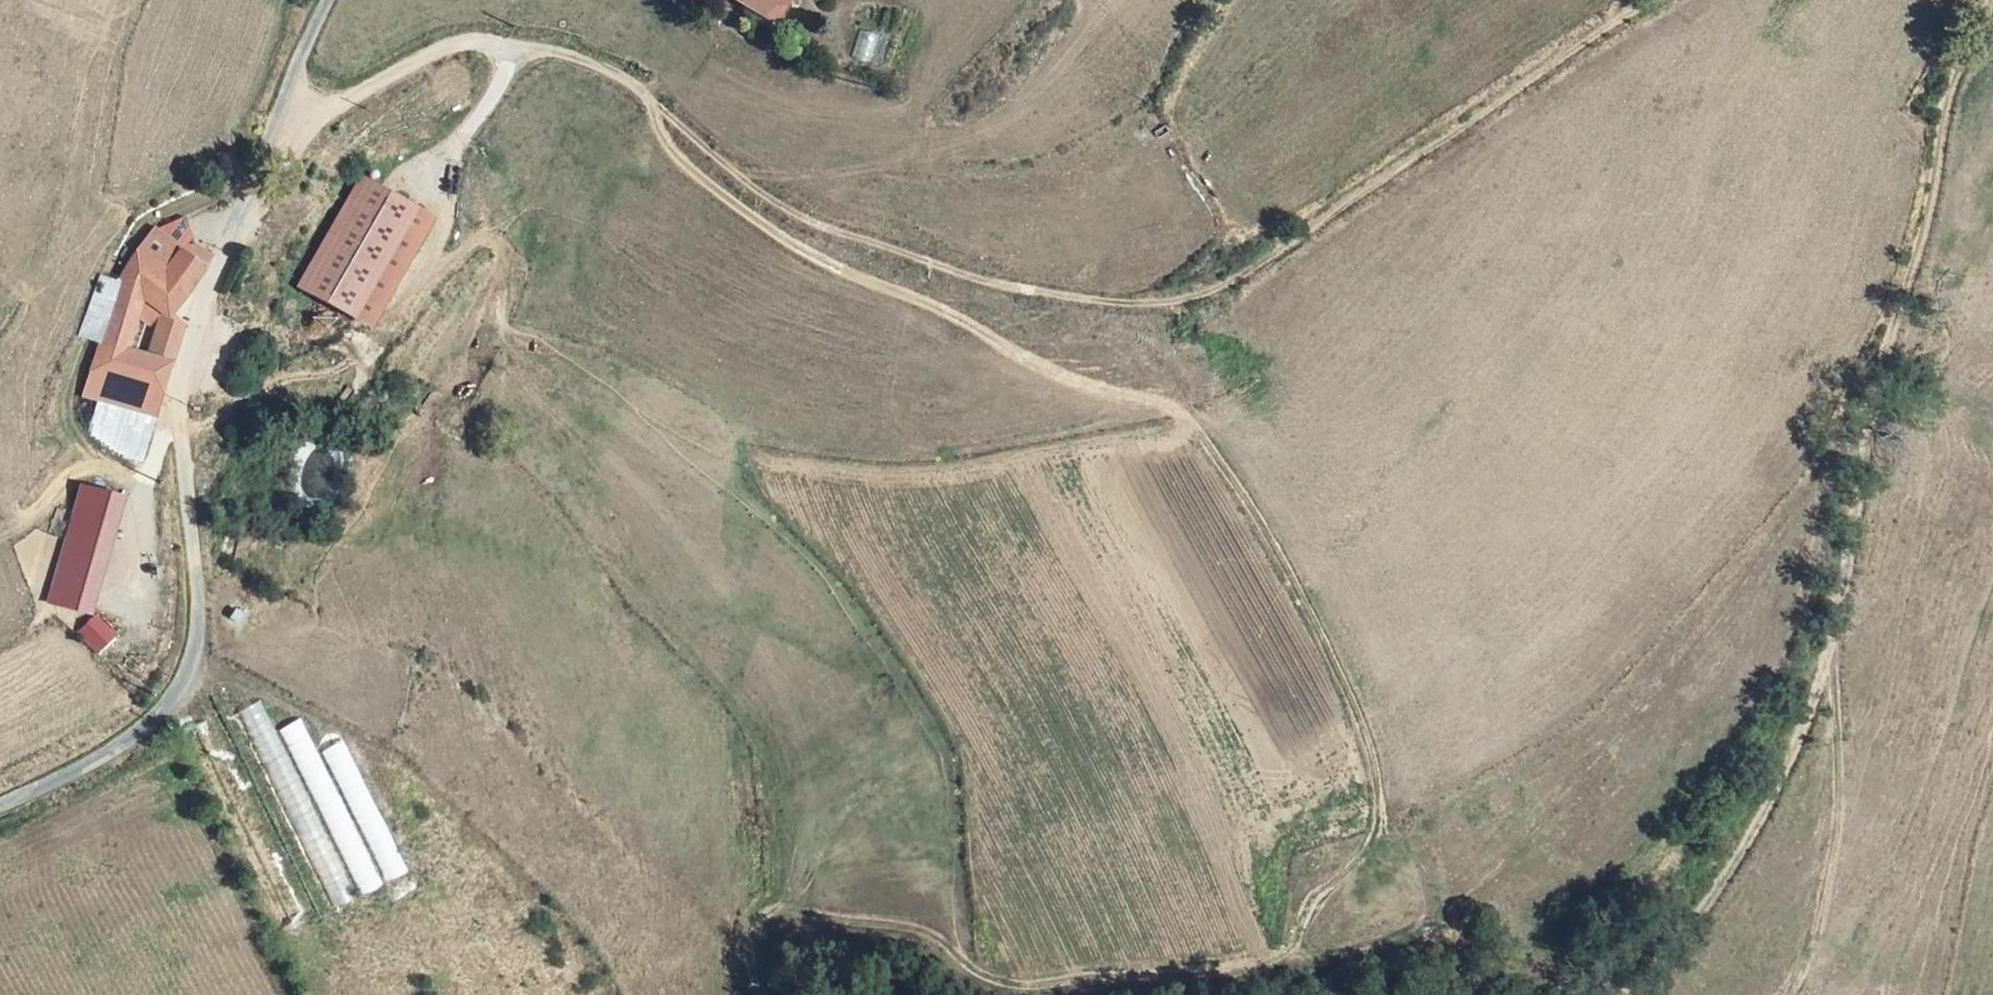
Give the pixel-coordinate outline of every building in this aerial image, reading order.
[(794,0),(719,0),(772,32),(794,0)] [(419,216),(364,184),(296,293),(352,325),(419,216)] [(168,315),(171,317),(206,265),(210,255),(193,246),(184,254),(149,235),(119,278),(157,307),(168,315)] [(139,352),(157,307),(119,278),(100,337),(122,345),(139,352)] [(139,352),(154,358),(168,315),(157,307),(139,352)] [(171,317),(168,315),(154,358),(173,366),(175,360),(185,328),(171,317)] [(96,400),(104,402),(122,345),(100,337),(82,395),(96,400)] [(122,345),(104,402),(96,400),(85,431),(115,451),(143,462),(173,366),(154,358),(139,352),(122,345)] [(76,481),(47,602),(94,613),(123,492),(76,481)] [(77,631),(97,653),(117,634),(96,613),(77,631)] [(330,903),(404,871),(346,739),(315,752),(301,719),(273,731),(260,700),(242,708),(301,842),(307,839),(325,881),(305,890),(316,913),(331,907),(330,903)]
